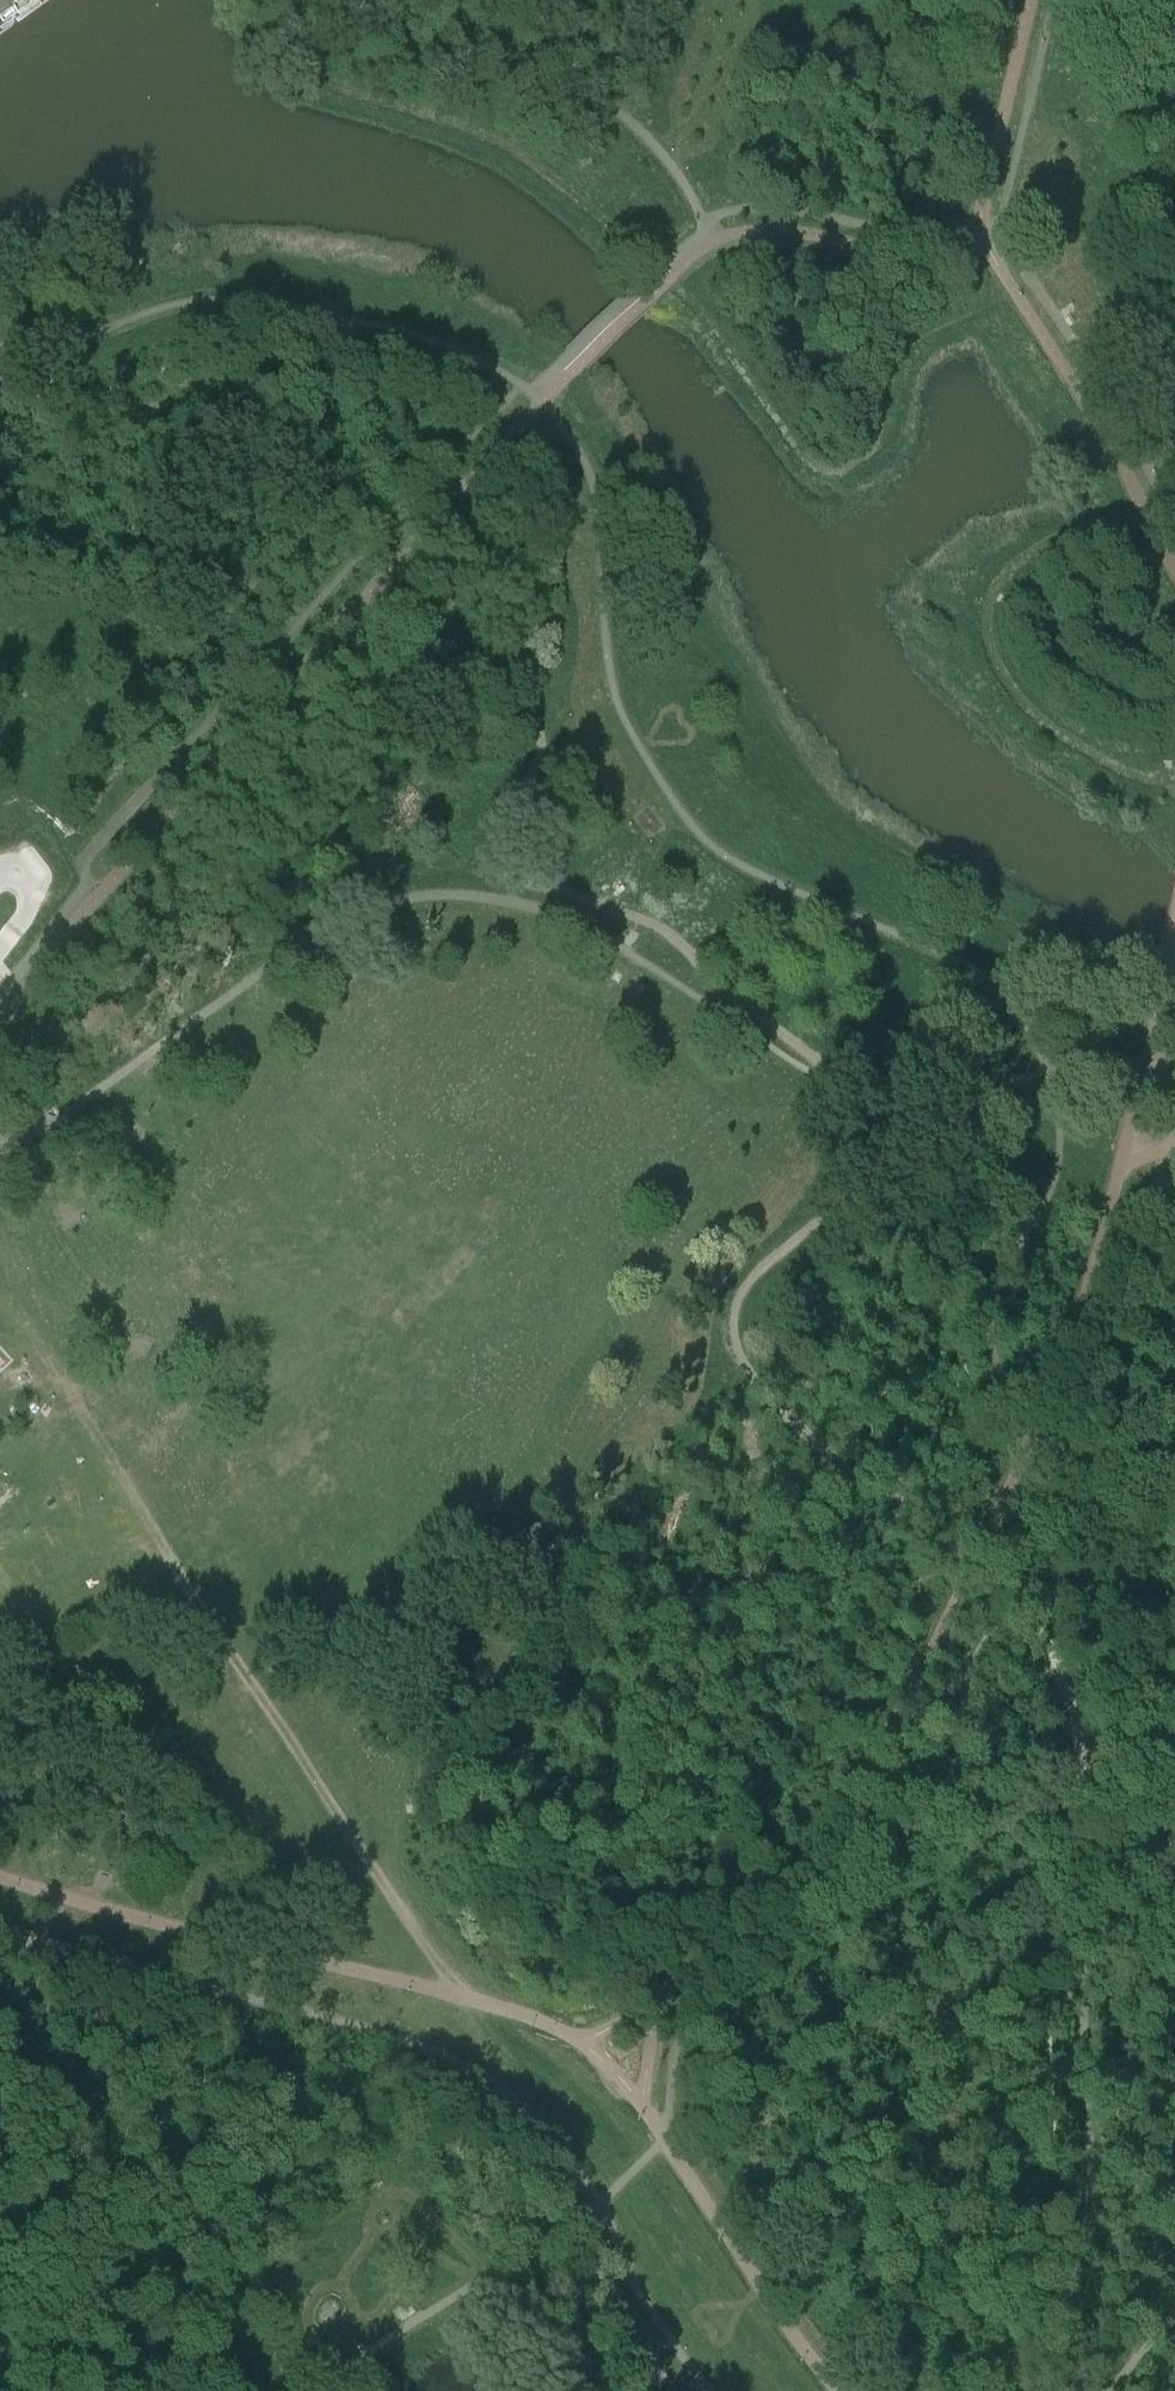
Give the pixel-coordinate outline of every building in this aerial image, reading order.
[(33,0),(0,0),(0,24),(33,0)]
